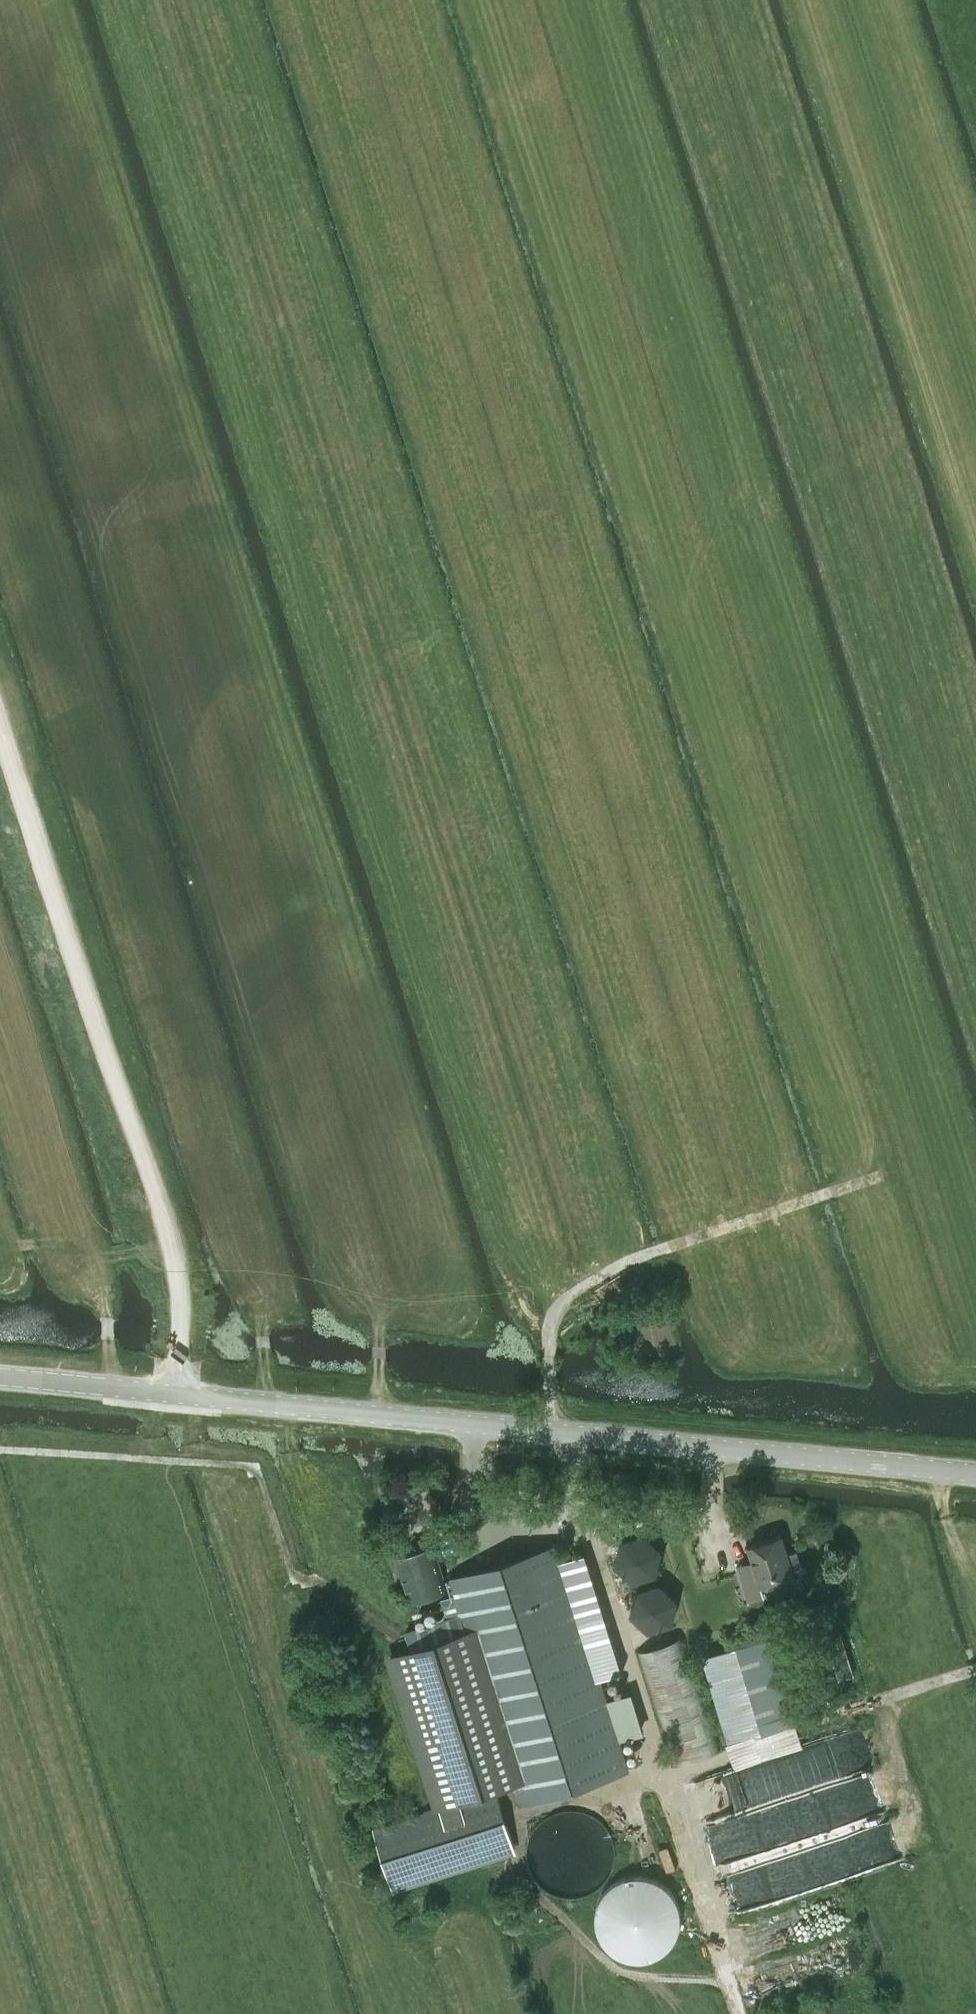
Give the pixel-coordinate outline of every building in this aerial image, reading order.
[(644,1528),(620,1536),(614,1563),(633,1579),(657,1571),(658,1543),(644,1528)] [(762,1584),(794,1574),(781,1535),(749,1545),(755,1566),(741,1571),(749,1598),(765,1593),(762,1584)] [(436,1808),(496,1788),(515,1782),(520,1800),(626,1764),(575,1606),(599,1598),(585,1553),(565,1559),(561,1560),(556,1544),(450,1577),(451,1579),(452,1585),(467,1631),(387,1656),(436,1808)] [(435,1544),(392,1558),(395,1568),(400,1567),(404,1583),(400,1583),(405,1602),(450,1588),(449,1586),(452,1585),(451,1579),(447,1580),(435,1544)] [(659,1578),(635,1586),(629,1611),(650,1630),(672,1621),(677,1596),(659,1578)] [(769,1633),(703,1652),(736,1766),(802,1747),(769,1633)] [(673,1765),(721,1750),(684,1636),(637,1651),(673,1765)] [(855,1686),(842,1643),(826,1648),(839,1691),(855,1686)] [(394,1887),(515,1848),(496,1788),(436,1808),(375,1827),(394,1887)] [(581,1896),(595,1891),(605,1883),(612,1873),(616,1861),(617,1848),(614,1836),(607,1825),(598,1816),(586,1810),(572,1808),(559,1811),(547,1817),(538,1826),(531,1838),(529,1853),(531,1868),(539,1881),(551,1891),(565,1896),(581,1896)] [(602,1941),(612,1951),(624,1957),(637,1959),(650,1957),(662,1951),(672,1942),(678,1930),(680,1917),(679,1904),(673,1892),(665,1882),(653,1876),(641,1872),(626,1873),(613,1879),(603,1888),(596,1901),(593,1915),(595,1929),(602,1941)]
